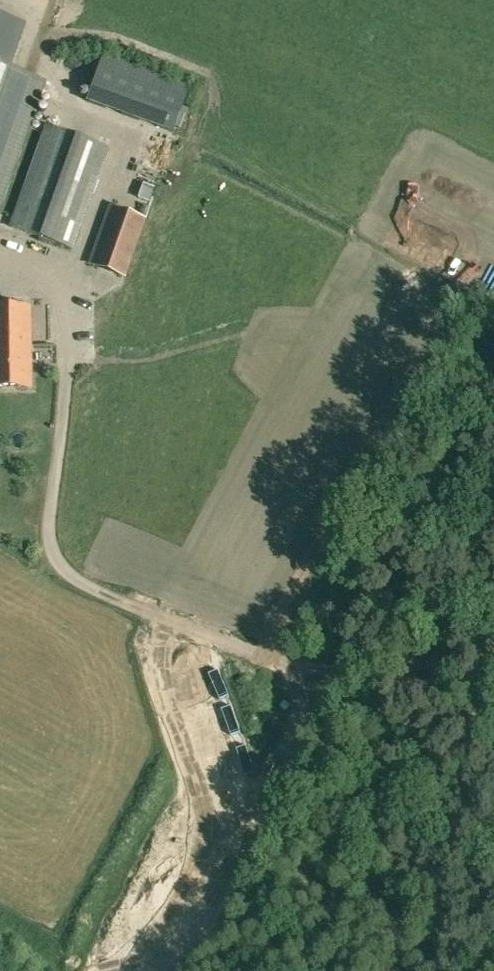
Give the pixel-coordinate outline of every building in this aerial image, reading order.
[(42,81),(4,68),(20,23),(22,24),(22,23),(0,15),(0,202),(42,81)] [(188,84),(103,54),(86,99),(172,130),(188,84)] [(72,248),(107,148),(46,126),(10,226),(72,248)] [(90,263),(124,275),(144,219),(110,207),(90,263)] [(31,385),(30,303),(0,304),(0,386),(31,385)]
